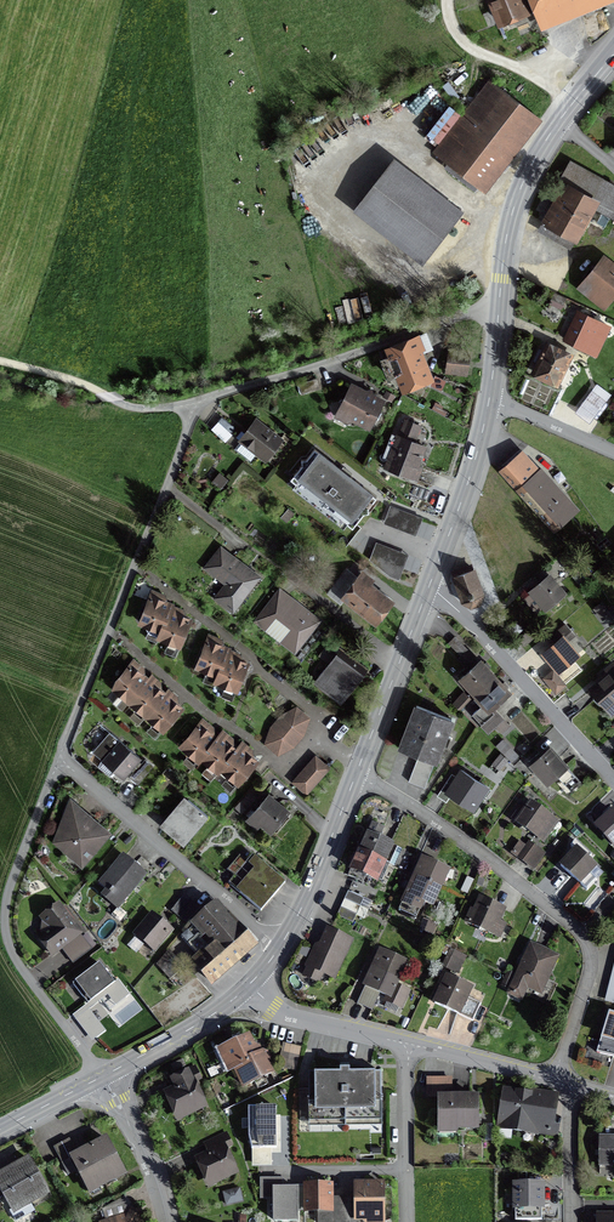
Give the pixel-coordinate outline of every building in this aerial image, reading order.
[(500,24),(524,14),(519,0),(490,0),(500,24)] [(539,19),(586,0),(531,0),(539,19)] [(538,120),(488,82),(434,151),(477,185),(525,124),(524,123),(530,116),(537,121),(538,120)] [(547,226),(574,241),(592,208),(613,220),(613,193),(611,191),(613,188),(569,163),(553,192),(563,198),(551,220),(545,217),(543,221),(548,224),(547,226)] [(390,164),(356,208),(424,260),(458,217),(390,164)] [(613,294),(613,273),(600,262),(578,290),(602,309),(613,294)] [(565,299),(554,294),(547,309),(550,304),(560,309),(565,299)] [(601,324),(579,314),(566,342),(579,348),(584,338),(591,341),(596,331),(591,329),(594,322),(600,325),(601,324)] [(398,372),(405,390),(426,381),(409,341),(389,349),(394,361),(383,365),(387,376),(398,372)] [(545,347),(533,372),(557,383),(569,359),(545,347)] [(463,372),(465,356),(448,354),(446,370),(463,372)] [(318,389),(315,380),(298,385),(301,395),(318,389)] [(358,420),(360,425),(367,428),(380,402),(371,397),(370,393),(366,395),(352,387),(346,399),(339,402),(346,422),(348,423),(357,420),(358,420)] [(398,438),(386,470),(415,480),(419,468),(416,467),(423,447),(412,443),(418,426),(404,421),(398,438)] [(257,422),(241,443),(263,460),(279,440),(257,422)] [(346,476),(313,450),(305,460),(300,461),(301,466),(293,476),(308,488),(305,493),(336,517),(339,513),(355,525),(363,515),(368,514),(367,509),(375,499),(346,476)] [(510,467),(507,464),(499,472),(549,527),(559,518),(559,519),(571,508),(554,490),(556,487),(540,470),(538,471),(521,452),(520,453),(523,455),(510,467)] [(422,520),(390,508),(384,523),(417,535),(422,520)] [(408,555),(377,544),(372,557),(385,572),(400,577),(408,555)] [(258,578),(220,549),(205,569),(229,588),(219,602),(232,612),(258,578)] [(570,574),(582,565),(573,556),(562,565),(570,574)] [(591,576),(582,565),(570,574),(572,577),(579,571),(586,580),(591,576)] [(483,596),(473,570),(452,578),(462,604),(470,608),(478,605),(483,596)] [(333,590),(374,622),(389,604),(347,571),(333,590)] [(545,609),(563,594),(548,577),(531,593),(525,599),(536,613),(543,607),(545,609)] [(279,591),(255,622),(264,611),(271,617),(273,614),(293,630),(283,643),(282,642),(282,643),(294,652),(318,621),(317,621),(315,623),(307,617),(309,614),(286,596),(282,601),(276,596),(279,591)] [(180,614),(181,611),(163,604),(162,601),(161,600),(163,596),(152,592),(139,623),(160,632),(158,638),(178,646),(189,621),(181,618),(180,616),(180,614)] [(553,635),(559,641),(544,654),(558,671),(576,656),(562,639),(569,632),(573,637),(574,636),(565,625),(553,635)] [(535,637),(529,630),(517,640),(523,647),(535,637)] [(237,659),(238,655),(220,648),(219,646),(218,644),(220,640),(209,636),(196,668),(217,676),(215,682),(235,690),(246,665),(238,662),(237,660),(237,659)] [(466,650),(454,638),(447,644),(460,656),(466,650)] [(331,666),(328,664),(314,682),(338,701),(348,689),(351,691),(363,676),(338,657),(331,666)] [(134,661),(116,682),(112,691),(127,703),(129,702),(162,730),(180,710),(178,709),(174,705),(174,702),(173,701),(176,698),(167,690),(164,694),(163,695),(157,690),(157,688),(157,686),(159,683),(151,676),(146,681),(140,676),(140,674),(140,672),(142,669),(134,661)] [(503,683),(500,686),(486,670),(489,667),(485,662),(483,664),(481,665),(479,662),(460,679),(476,696),(473,699),(480,707),(471,715),(487,734),(495,727),(500,732),(508,725),(502,720),(500,722),(493,715),(496,712),(492,708),(507,694),(505,691),(507,689),(508,688),(503,683)] [(607,676),(590,690),(610,715),(611,715),(606,709),(613,702),(613,667),(613,665),(601,675),(602,675),(604,673),(607,676)] [(564,686),(552,672),(543,679),(555,693),(564,686)] [(459,710),(469,699),(463,693),(452,704),(459,710)] [(417,757),(408,782),(424,789),(444,737),(450,720),(416,707),(413,715),(414,716),(404,742),(402,741),(399,750),(417,757)] [(281,717),(272,728),(268,736),(265,744),(277,755),(292,747),(302,735),(307,719),(295,709),(281,717)] [(212,728),(203,721),(181,746),(197,761),(198,761),(201,758),(218,773),(220,769),(237,784),(255,763),(253,762),(249,758),(249,756),(248,754),(251,751),(242,743),(235,751),(229,747),(229,744),(229,742),(231,739),(222,732),(215,740),(209,735),(209,733),(209,731),(212,728)] [(111,735),(95,752),(116,770),(114,772),(122,779),(131,769),(130,769),(139,759),(111,735)] [(568,796),(581,784),(550,749),(539,759),(536,755),(528,762),(546,783),(556,774),(561,780),(557,784),(568,796)] [(305,794),(327,769),(315,758),(293,783),(305,794)] [(136,785),(152,767),(144,760),(129,778),(136,785)] [(446,782),(437,796),(446,802),(450,796),(468,808),(475,798),(478,800),(486,788),(461,772),(456,779),(450,776),(446,782)] [(256,796),(250,791),(235,809),(241,813),(256,796)] [(267,796),(251,815),(271,832),(287,813),(267,796)] [(182,846),(207,817),(187,800),(162,830),(182,846)] [(60,828),(73,839),(67,853),(81,865),(107,834),(74,806),(70,804),(60,828)] [(521,818),(516,815),(512,820),(542,842),(556,823),(531,804),(521,818)] [(596,828),(613,846),(613,845),(613,814),(613,812),(596,828)] [(362,846),(359,852),(358,854),(347,877),(359,882),(362,875),(375,881),(384,863),(393,868),(401,851),(391,846),(392,845),(378,839),(383,829),(374,826),(370,827),(362,846)] [(543,855),(529,844),(518,859),(532,870),(543,855)] [(589,856),(579,847),(560,867),(579,884),(595,867),(586,860),(589,856)] [(145,875),(123,856),(98,885),(121,904),(145,875)] [(234,877),(228,884),(260,912),(284,883),(252,856),(246,863),(239,856),(226,871),(234,877)] [(447,871),(423,861),(418,872),(416,878),(414,882),(400,913),(414,919),(422,902),(431,906),(435,900),(433,899),(438,888),(443,878),(445,878),(447,871)] [(367,911),(359,908),(363,900),(347,892),(345,896),(343,900),(342,904),(340,908),(338,912),(336,916),(352,924),(355,916),(363,919),(367,911)] [(187,924),(199,910),(185,899),(174,913),(187,924)] [(211,942),(215,946),(195,965),(211,983),(253,946),(227,917),(208,899),(188,923),(203,939),(202,940),(203,940),(208,945),(211,942)] [(465,923),(491,935),(502,910),(481,900),(474,914),(470,912),(465,923)] [(46,933),(38,939),(51,955),(79,934),(57,906),(41,918),(47,926),(46,933)] [(118,909),(112,916),(119,922),(125,915),(118,909)] [(170,931),(151,916),(133,937),(134,938),(136,935),(153,950),(151,952),(152,953),(170,931)] [(314,952),(307,967),(333,979),(350,942),(327,932),(318,952),(315,951),(314,952)] [(555,959),(531,947),(515,981),(539,992),(555,959)] [(444,966),(458,973),(465,958),(451,951),(444,966)] [(376,965),(373,970),(372,974),(365,987),(386,997),(385,1000),(400,1007),(407,993),(393,986),(395,980),(400,970),(403,970),(404,963),(381,953),(376,965)] [(98,964),(72,985),(87,1005),(114,984),(98,964)] [(447,978),(434,1004),(469,1020),(477,1005),(465,999),(470,988),(447,978)] [(608,1013),(596,1053),(613,1059),(613,1015),(608,1013)] [(270,1063),(271,1059),(268,1052),(262,1050),(261,1046),(255,1045),(254,1043),(249,1033),(217,1049),(229,1073),(234,1071),(242,1089),(275,1074),(271,1065),(270,1063)] [(301,1047),(283,1043),(277,1066),(296,1070),(301,1047)] [(163,1091),(178,1122),(209,1106),(197,1082),(203,1079),(196,1065),(188,1069),(183,1059),(170,1065),(175,1075),(169,1078),(173,1086),(163,1091)] [(380,1073),(308,1074),(308,1117),(381,1116),(380,1073)] [(437,1094),(452,1094),(452,1077),(427,1077),(427,1097),(437,1097),(437,1094)] [(555,1124),(560,1093),(532,1089),(532,1091),(503,1087),(496,1128),(558,1138),(560,1125),(555,1124)] [(479,1130),(479,1094),(473,1094),(452,1094),(437,1094),(437,1097),(437,1134),(457,1134),(457,1131),(479,1130)] [(272,1154),(281,1153),(281,1138),(281,1116),(276,1115),(276,1107),(248,1107),(248,1137),(251,1149),(252,1166),(272,1166),(272,1154)] [(207,1151),(194,1157),(208,1188),(240,1174),(228,1148),(233,1146),(227,1131),(203,1142),(207,1151)] [(76,1151),(69,1138),(53,1146),(68,1175),(77,1171),(89,1194),(127,1175),(107,1135),(76,1151)] [(598,1138),(598,1165),(613,1165),(613,1138),(598,1138)] [(14,1215),(50,1194),(29,1155),(17,1161),(3,1169),(0,1171),(0,1190),(14,1215)] [(272,1187),(283,1186),(283,1177),(259,1177),(260,1199),(272,1199),(272,1187)] [(385,1181),(353,1181),(353,1196),(354,1221),(357,1221),(363,1221),(385,1221),(385,1181)] [(545,1182),(512,1182),(512,1209),(515,1209),(515,1220),(542,1220),(542,1209),(545,1209),(545,1182)] [(334,1196),(334,1183),(303,1183),(303,1185),(303,1211),(303,1213),(317,1213),(334,1213),(334,1196)] [(298,1211),(297,1186),(295,1186),(283,1186),(272,1187),(272,1199),(273,1221),(298,1221),(298,1211)] [(226,1206),(243,1201),(240,1187),(222,1191),(226,1206)] [(334,1196),(334,1213),(317,1213),(317,1221),(357,1221),(354,1221),(353,1196),(334,1196)]
